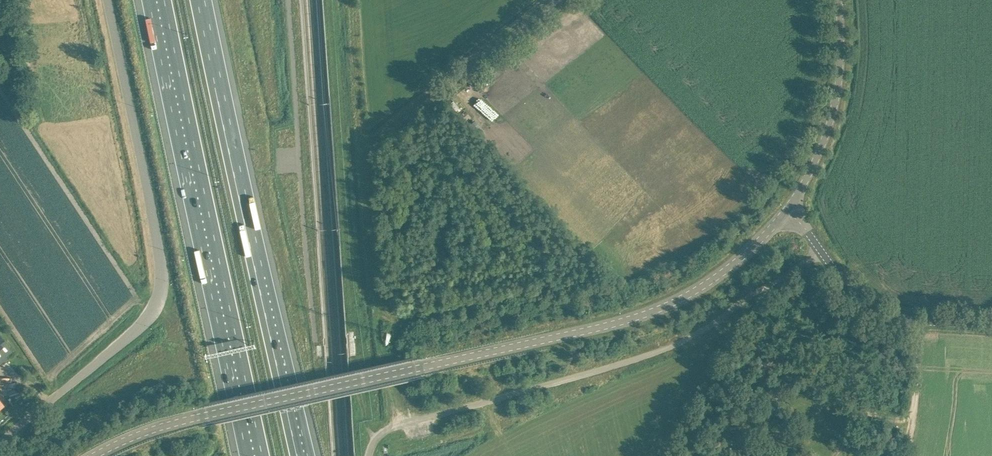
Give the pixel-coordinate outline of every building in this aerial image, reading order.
[(23,57),(18,57),(19,66),(24,65),(24,66),(30,66),(29,54),(22,55),(23,57)] [(16,352),(0,332),(0,364),(16,352)]
